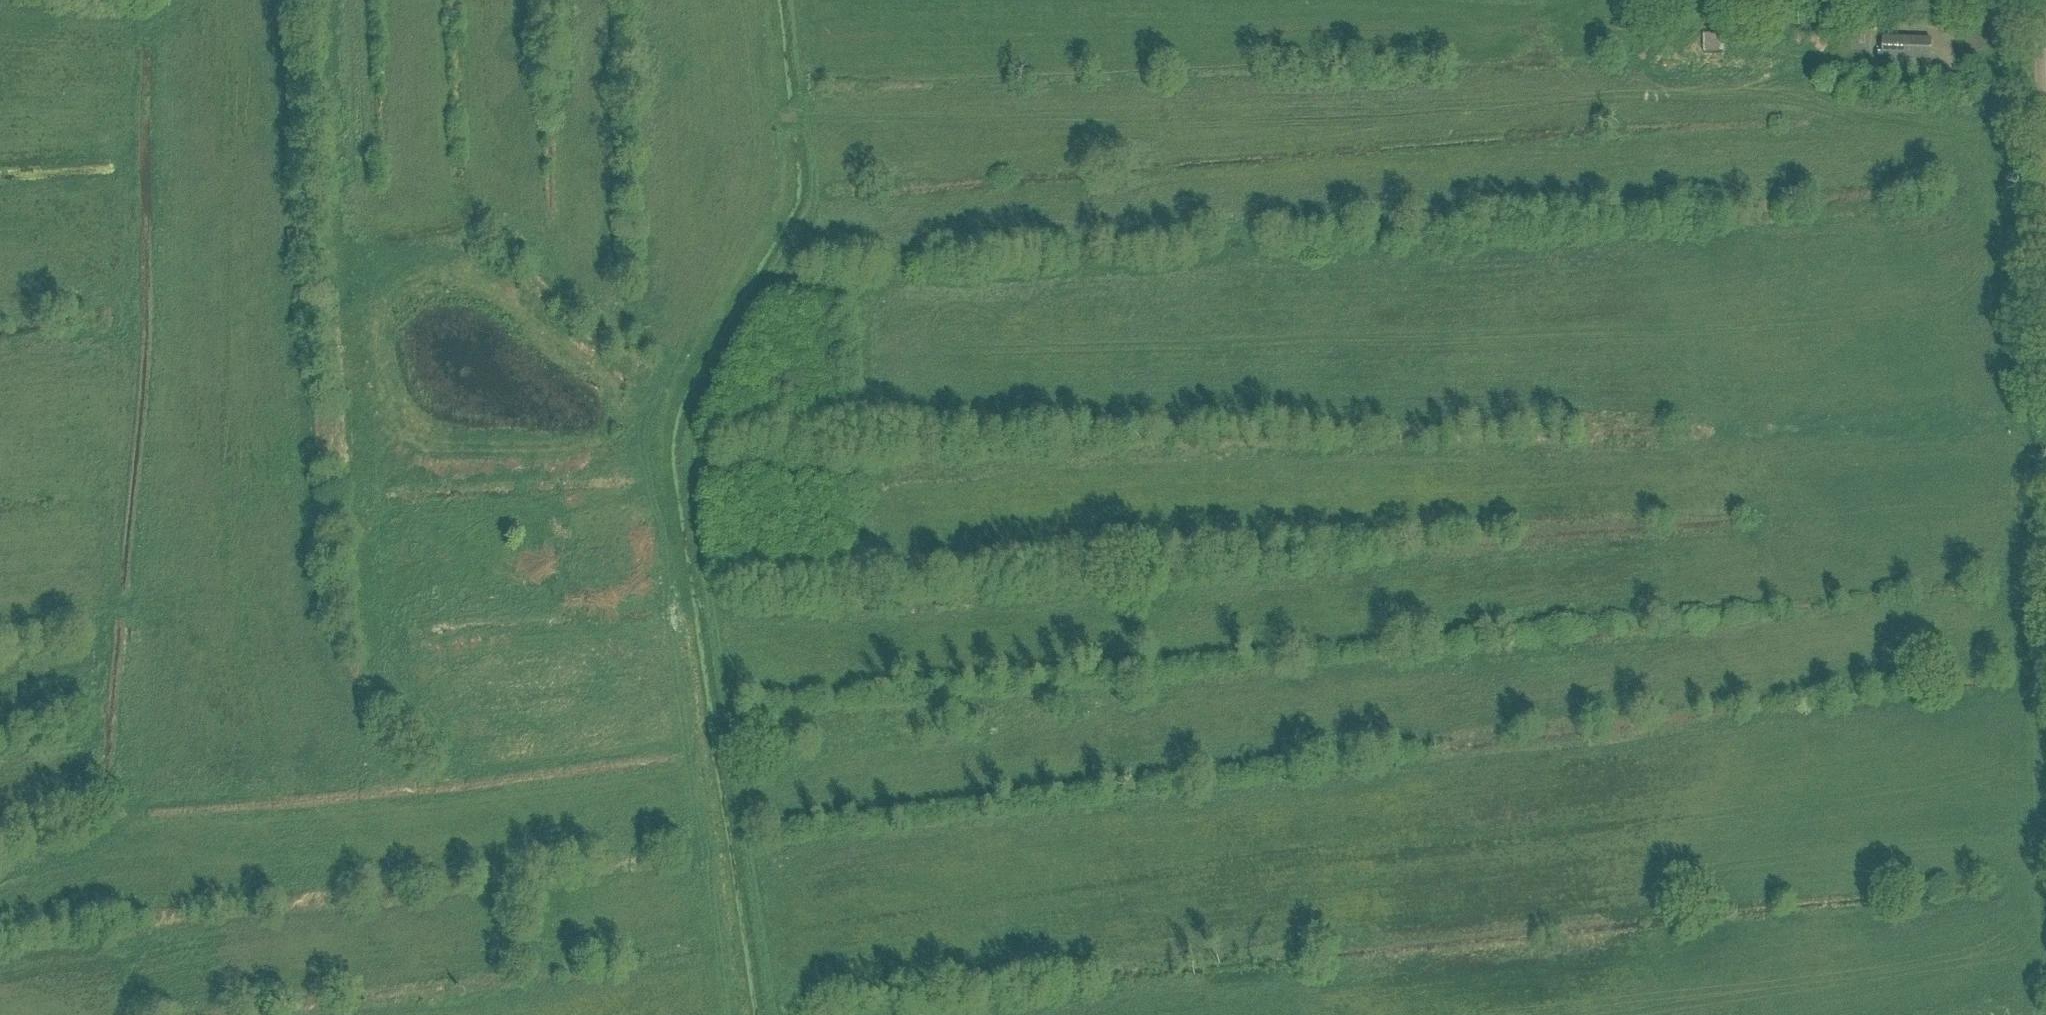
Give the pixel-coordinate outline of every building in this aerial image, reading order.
[(1932,40),(1884,38),(1883,60),(1931,61),(1932,40)]
